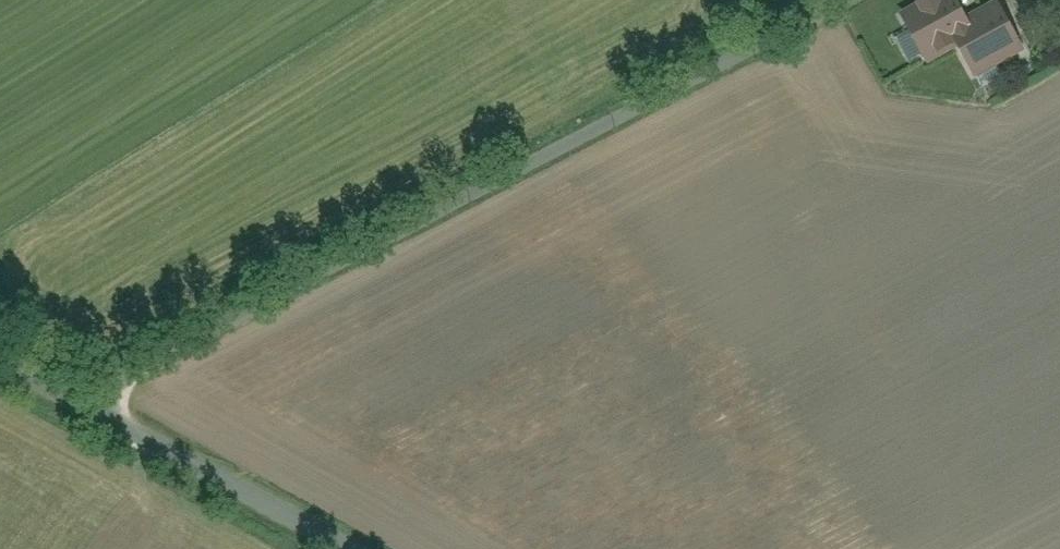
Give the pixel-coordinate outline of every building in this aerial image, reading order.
[(976,17),(1008,0),(968,0),(976,17)]
